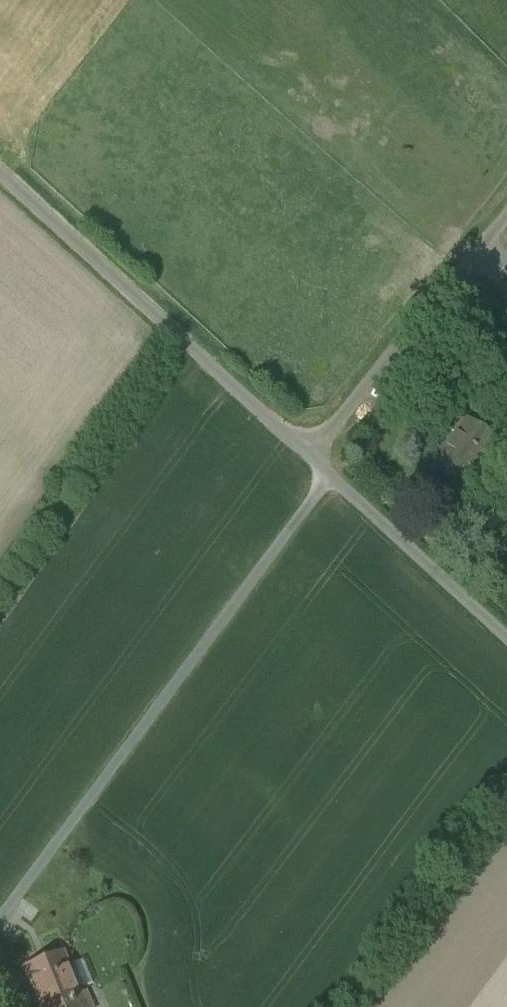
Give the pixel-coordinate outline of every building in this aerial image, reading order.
[(498,448),(467,422),(464,425),(460,421),(456,420),(454,421),(451,422),(449,426),(449,429),(450,432),(451,433),(455,437),(434,461),(464,487),(498,448)] [(24,969),(39,1006),(91,1006),(85,993),(80,995),(62,953),(24,969)]
